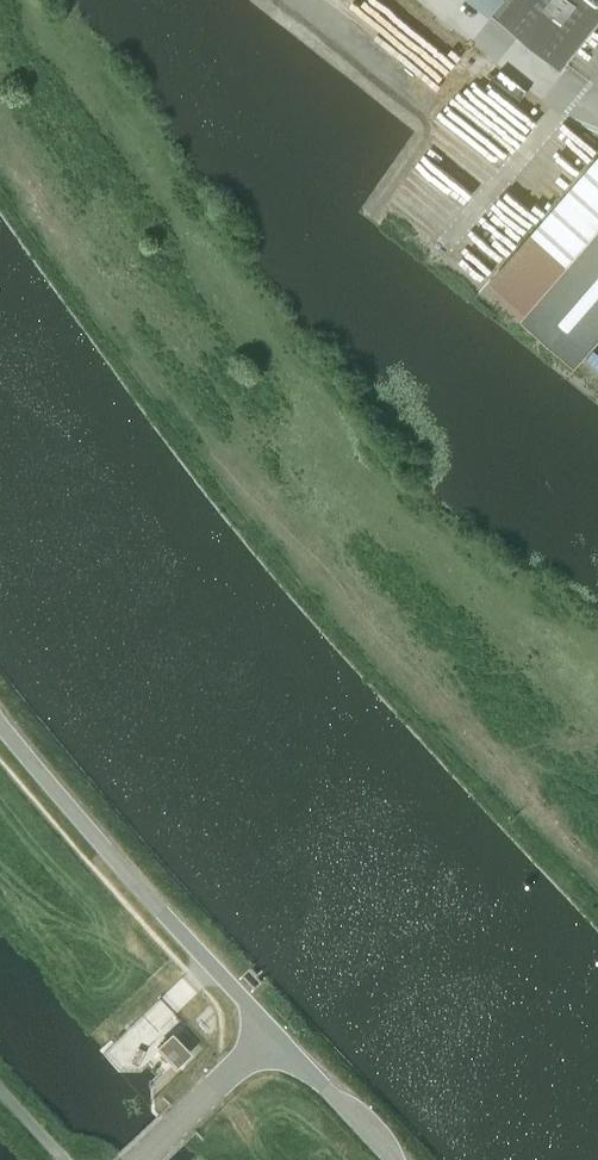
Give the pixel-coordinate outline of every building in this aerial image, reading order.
[(498,17),(561,68),(597,22),(597,0),(476,0),(498,17)] [(486,283),(571,359),(577,364),(597,340),(597,157),(486,283)] [(177,1030),(163,1044),(180,1063),(195,1049),(177,1030)]
